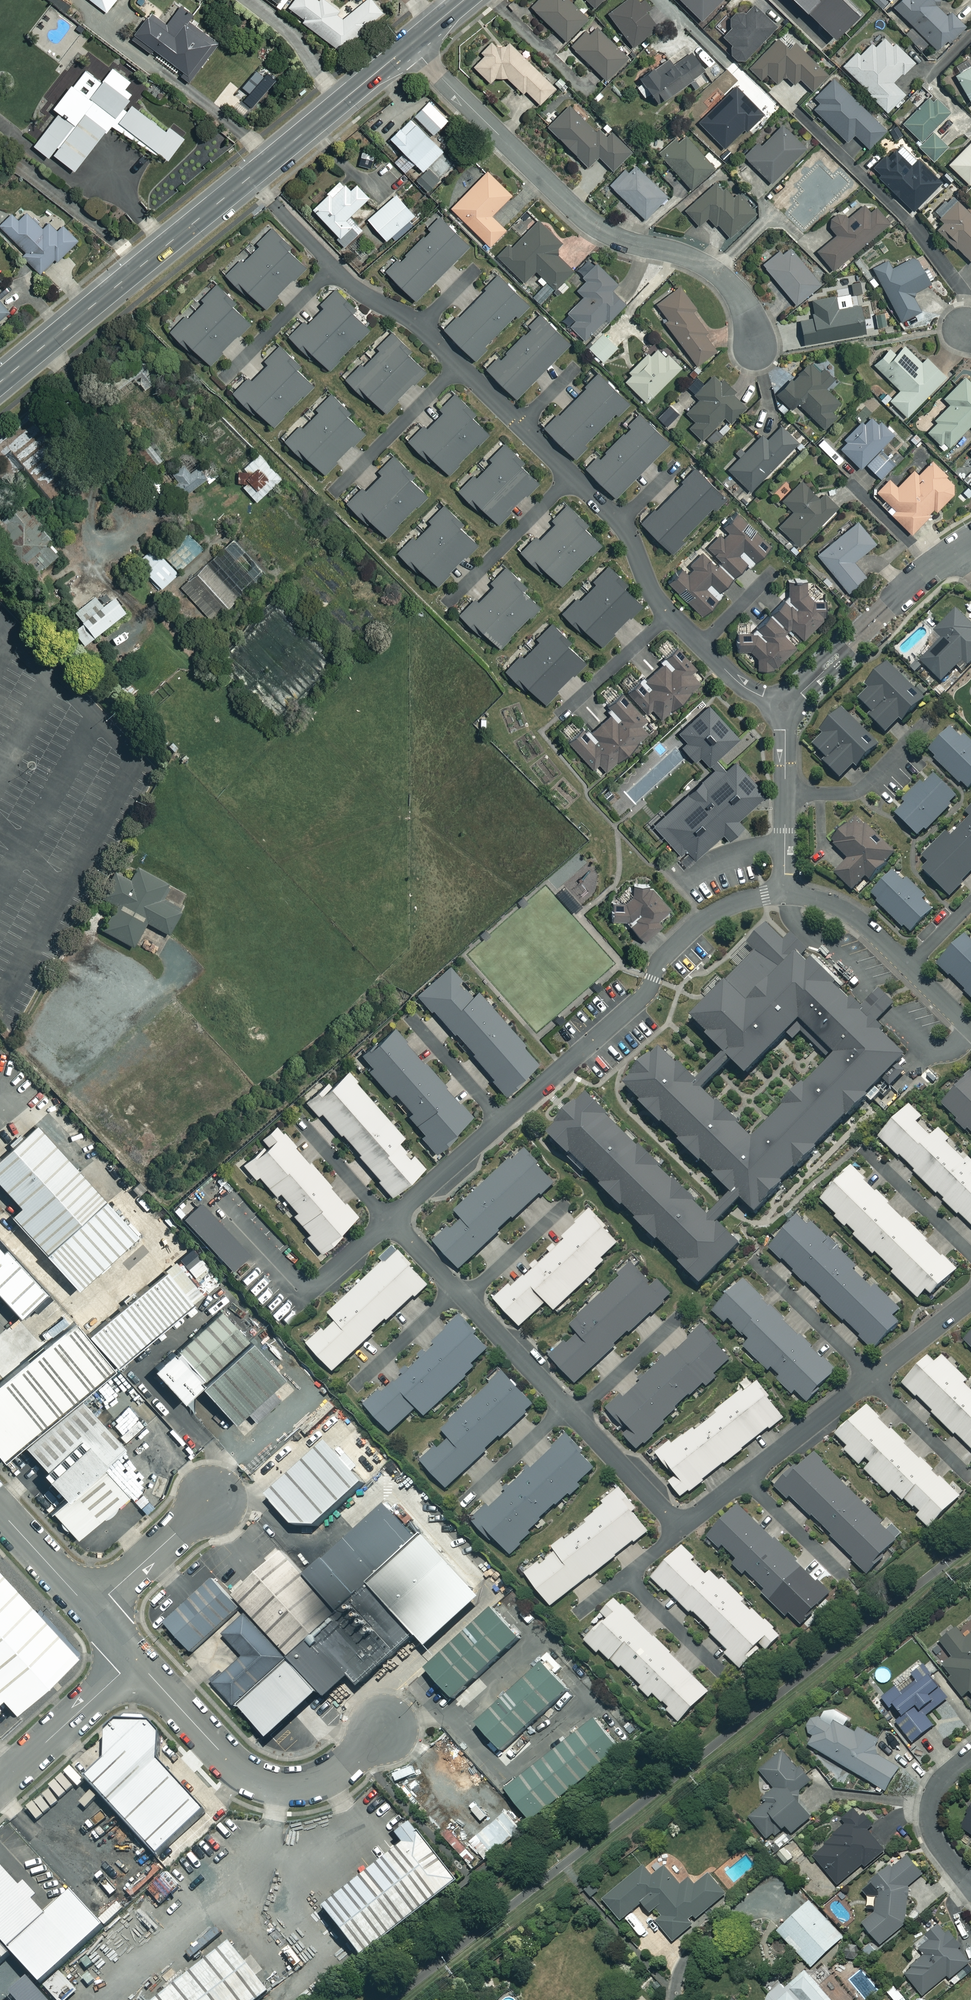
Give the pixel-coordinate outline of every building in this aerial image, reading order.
[(66,17),(72,11),(61,0),(48,0),(66,17)] [(109,14),(119,0),(91,0),(109,14)] [(318,0),(298,0),(290,9),(345,56),(383,10),(371,0),(366,0),(351,18),(329,0),(324,0),(322,3),(318,0)] [(569,0),(542,0),(533,9),(569,42),(590,20),(569,0)] [(597,9),(606,0),(587,0),(597,9)] [(637,0),(630,0),(610,15),(635,47),(668,22),(651,0),(649,0),(642,6),(637,0)] [(727,0),(682,0),(705,23),(727,1),(727,0)] [(832,35),(856,11),(844,0),(796,0),(832,35)] [(970,24),(958,11),(953,16),(939,0),(908,0),(898,9),(915,28),(907,35),(923,53),(932,44),(939,52),(970,24)] [(735,49),(732,52),(744,65),(788,22),(767,1),(750,17),(744,14),(739,15),(734,18),(732,23),(733,28),(735,32),(727,40),(735,49)] [(203,24),(183,8),(169,27),(152,14),(135,37),(191,79),(216,45),(198,31),(203,24)] [(630,60),(596,25),(574,47),(608,82),(630,60)] [(829,76),(786,34),(752,70),(764,82),(770,75),(779,84),(786,77),(796,86),(802,80),(814,92),(829,76)] [(915,65),(889,38),(877,49),(874,45),(862,57),(859,54),(845,67),(889,112),(906,96),(895,84),(915,65)] [(504,51),(495,42),(484,54),(487,57),(476,68),(492,85),(498,79),(511,80),(525,95),(528,92),(542,106),(557,90),(511,44),(504,51)] [(708,71),(694,53),(676,67),(671,60),(644,81),(662,104),(670,97),(672,100),(708,71)] [(746,71),(729,53),(718,63),(735,81),(746,71)] [(953,76),(970,103),(970,65),(953,76)] [(133,83),(116,70),(104,84),(88,72),(57,110),(63,115),(37,147),(52,159),(55,155),(78,173),(137,98),(127,90),(133,83)] [(887,132),(836,80),(817,99),(823,105),(816,111),(848,143),(856,135),(870,149),(887,132)] [(948,111),(931,94),(902,124),(917,138),(913,143),(931,161),(947,145),(939,138),(947,130),(938,121),(948,111)] [(451,122),(431,103),(417,117),(436,137),(451,122)] [(607,141),(572,106),(550,128),(590,168),(601,158),(615,172),(634,154),(614,134),(607,141)] [(169,132),(133,107),(118,129),(170,164),(186,139),(171,129),(169,132)] [(704,118),(702,110),(688,115),(691,122),(704,118)] [(445,152),(413,120),(393,140),(425,172),(445,152)] [(808,150),(784,127),(764,147),(760,143),(746,157),(774,185),(808,150)] [(717,169),(684,134),(661,155),(694,190),(717,169)] [(947,163),(967,183),(970,179),(970,138),(947,163)] [(911,164),(896,147),(872,169),(911,211),(941,183),(918,158),(911,164)] [(669,198),(638,167),(631,174),(627,171),(612,186),(647,220),(669,198)] [(513,196),(489,173),(453,210),(492,247),(508,231),(493,217),(513,196)] [(437,174),(426,174),(418,182),(430,194),(443,180),(437,174)] [(859,187),(853,179),(842,188),(849,196),(859,187)] [(353,192),(344,183),(315,211),(349,246),(359,237),(346,223),(372,199),(360,186),(353,192)] [(730,198),(718,184),(688,212),(701,227),(711,217),(730,237),(755,213),(736,192),(730,198)] [(417,217),(398,196),(370,221),(389,242),(417,217)] [(955,200),(937,217),(942,221),(935,228),(969,261),(970,259),(970,216),(955,200)] [(869,211),(862,203),(844,218),(838,210),(831,217),(828,226),(834,234),(815,250),(831,269),(886,222),(873,207),(869,211)] [(21,222),(15,215),(2,227),(28,254),(25,256),(43,274),(57,260),(59,262),(80,241),(66,227),(60,233),(52,225),(46,232),(29,214),(21,222)] [(471,246),(442,218),(430,230),(432,232),(402,262),(401,260),(388,273),(417,301),(471,246)] [(564,245),(541,222),(514,249),(511,246),(499,257),(526,284),(538,271),(544,277),(540,281),(546,287),(535,298),(543,306),(576,273),(556,253),(564,245)] [(309,267),(273,231),(259,245),(262,248),(246,264),(243,261),(228,276),(246,294),(249,291),(267,309),(309,267)] [(818,283),(785,242),(760,263),(794,303),(818,283)] [(927,283),(913,255),(891,267),(887,260),(872,268),(899,320),(918,310),(909,293),(927,283)] [(620,286),(594,258),(579,272),(589,282),(579,291),(586,299),(570,314),(578,322),(572,328),(586,342),(608,322),(610,324),(628,307),(614,292),(620,286)] [(531,304),(501,275),(486,290),(488,292),(462,318),(460,317),(447,331),(475,359),(512,322),(513,323),(531,304)] [(254,323),(218,287),(204,302),(207,305),(193,319),(186,321),(173,333),(189,348),(192,345),(212,365),(254,323)] [(696,308),(680,287),(656,305),(667,319),(663,321),(695,364),(715,349),(702,333),(706,331),(691,311),(696,308)] [(359,312),(338,291),(323,306),(326,310),(310,327),(306,323),(292,338),(311,357),(314,354),(331,370),(371,329),(357,315),(359,312)] [(851,306),(849,292),(809,299),(813,317),(798,320),(802,343),(862,332),(857,305),(851,306)] [(11,313),(0,299),(0,322),(11,313)] [(572,344),(542,315),(531,327),(533,329),(502,362),(500,359),(489,370),(519,399),(572,344)] [(429,372),(394,335),(379,349),(383,352),(366,368),(364,366),(348,380),(364,397),(368,393),(386,412),(429,372)] [(616,347),(606,336),(591,349),(601,360),(616,347)] [(919,362),(901,344),(893,352),(888,347),(872,363),(898,389),(888,399),(905,416),(944,376),(925,356),(919,362)] [(678,367),(655,345),(622,379),(644,401),(678,367)] [(316,386),(281,350),(268,363),(271,367),(254,384),(251,380),(237,395),(255,414),(258,410),(275,427),(316,386)] [(152,365),(145,357),(113,385),(124,399),(142,383),(150,391),(161,381),(149,367),(152,365)] [(832,378),(811,358),(788,381),(787,380),(774,393),(790,408),(796,401),(823,428),(835,415),(830,410),(839,400),(824,386),(832,378)] [(733,391),(714,373),(693,394),(698,399),(685,412),(694,421),(687,427),(700,439),(722,416),(729,423),(744,407),(730,393),(733,391)] [(627,403),(599,374),(544,427),(573,457),(585,446),(582,442),(613,411),(616,414),(627,403)] [(964,375),(942,397),(948,403),(923,428),(943,449),(969,424),(970,426),(970,382),(964,375)] [(475,413),(457,395),(442,410),(446,414),(414,446),(431,462),(434,459),(450,475),(490,434),(478,422),(475,413)] [(369,433),(334,397),(319,411),(322,414),(306,430),(303,427),(288,442),(303,458),(307,455),(326,475),(369,433)] [(680,418),(674,411),(662,423),(669,430),(680,418)] [(668,442),(639,414),(585,468),(613,496),(668,442)] [(877,424),(867,415),(837,447),(859,467),(863,462),(879,478),(892,464),(876,449),(891,434),(878,422),(877,424)] [(797,441),(779,424),(765,438),(761,434),(726,468),(748,490),(797,441)] [(834,447),(823,436),(817,442),(828,453),(834,447)] [(161,464),(146,441),(136,448),(152,470),(161,464)] [(527,465),(506,446),(492,462),(495,464),(479,480),(476,477),(461,493),(475,505),(477,503),(500,524),(539,482),(524,468),(527,465)] [(284,480),(261,456),(247,469),(254,477),(244,486),(259,503),(284,480)] [(430,496),(395,459),(380,473),(384,477),(368,492),(365,489),(349,503),(368,523),(372,519),(387,536),(430,496)] [(955,487),(930,461),(917,473),(912,469),(895,485),(887,478),(875,490),(890,505),(886,509),(909,532),(955,487)] [(202,471),(186,467),(176,472),(178,492),(192,490),(208,482),(202,471)] [(724,499),(694,469),(641,523),(671,553),(684,540),(680,536),(710,506),(713,509),(724,499)] [(962,479),(970,488),(970,471),(962,479)] [(818,498),(801,480),(781,500),(792,511),(777,525),(797,545),(836,506),(823,493),(818,498)] [(23,504),(0,524),(0,539),(36,580),(61,558),(49,544),(54,540),(23,504)] [(600,540),(565,508),(536,538),(534,536),(519,551),(537,569),(540,566),(559,584),(600,540)] [(479,544),(445,509),(432,523),(434,525),(418,541),(415,538),(399,553),(415,569),(418,566),(437,585),(479,544)] [(759,534),(735,511),(721,525),(728,531),(722,538),(718,533),(705,546),(733,573),(745,562),(748,564),(763,549),(753,540),(759,534)] [(873,543),(856,521),(816,554),(846,591),(864,576),(852,561),(873,543)] [(206,551),(187,531),(178,540),(165,549),(154,550),(139,563),(165,590),(206,551)] [(729,579),(700,551),(679,567),(666,580),(701,614),(721,593),(718,590),(729,579)] [(241,600),(209,566),(184,589),(215,623),(241,600)] [(641,603),(606,567),(592,581),(593,582),(562,613),(577,628),(580,625),(599,644),(641,603)] [(524,585),(506,568),(475,601),(473,599),(458,615),(477,632),(480,629),(498,646),(537,604),(521,589),(524,585)] [(801,639),(826,615),(791,579),(776,593),(782,599),(753,627),(748,621),(727,642),(737,653),(743,647),(756,661),(752,665),(763,677),(795,646),(787,638),(793,632),(801,639)] [(105,610),(97,599),(77,615),(85,626),(75,634),(86,648),(127,616),(116,601),(105,610)] [(956,610),(934,630),(942,638),(919,660),(939,681),(957,665),(961,669),(970,660),(970,626),(956,610)] [(584,660),(548,625),(535,638),(537,640),(524,654),(522,651),(504,669),(520,685),(523,682),(543,702),(584,660)] [(644,672),(625,690),(645,713),(650,708),(661,720),(699,685),(689,674),(697,667),(682,652),(677,657),(671,651),(646,674),(644,672)] [(909,686),(886,662),(864,683),(868,687),(858,697),(871,711),(868,714),(885,732),(898,719),(899,721),(925,696),(912,683),(909,686)] [(642,726),(647,721),(618,691),(604,705),(607,709),(587,729),(583,725),(566,742),(593,769),(597,765),(605,772),(647,730),(642,726)] [(737,736),(707,704),(677,732),(685,741),(680,746),(693,760),(699,755),(707,764),(737,736)] [(867,734),(839,707),(818,729),(822,733),(812,744),(825,756),(822,760),(839,777),(853,763),(855,766),(872,749),(861,739),(867,734)] [(949,727),(926,751),(966,789),(970,784),(970,743),(964,736),(961,739),(949,727)] [(763,794),(732,761),(719,774),(713,768),(652,825),(679,854),(684,849),(692,858),(715,837),(720,844),(741,824),(736,819),(763,794)] [(696,773),(687,763),(674,775),(684,785),(696,773)] [(957,797),(933,774),(923,785),(921,783),(893,812),(919,837),(957,797)] [(967,815),(969,817),(950,836),(947,833),(923,857),(928,862),(922,869),(949,896),(970,873),(970,811),(967,815)] [(872,835),(855,817),(830,840),(847,859),(834,871),(851,889),(865,875),(868,878),(895,852),(883,840),(876,846),(868,838),(872,835)] [(170,887),(140,870),(133,883),(117,875),(103,900),(118,908),(105,933),(135,950),(149,926),(166,935),(178,912),(161,902),(170,887)] [(903,882),(892,871),(869,894),(908,933),(931,909),(921,899),(924,896),(906,879),(903,882)] [(668,907),(644,882),(620,906),(609,906),(609,917),(624,920),(644,940),(660,923),(656,919),(668,907)] [(576,911),(582,906),(563,885),(557,890),(576,911)] [(911,1053),(789,934),(784,939),(766,921),(746,941),(754,948),(689,1014),(746,1071),(799,1023),(835,1059),(753,1136),(659,1043),(620,1082),(732,1191),(740,1200),(753,1213),(911,1053)] [(965,933),(936,964),(967,992),(966,993),(970,998),(970,939),(965,933)] [(459,980),(447,966),(415,993),(450,1035),(453,1033),(502,1092),(536,1063),(475,991),(469,997),(456,982),(459,980)] [(469,1116),(390,1028),(359,1056),(369,1067),(366,1070),(388,1096),(392,1093),(409,1113),(406,1116),(422,1134),(419,1137),(433,1153),(454,1134),(451,1131),(469,1116)] [(400,1137),(343,1069),(304,1102),(315,1115),(318,1112),(337,1134),(338,1133),(377,1178),(375,1180),(388,1195),(420,1168),(397,1140),(400,1137)] [(969,1070),(939,1102),(957,1119),(955,1121),(970,1137),(970,1072),(969,1070)] [(718,1221),(710,1213),(587,1093),(548,1132),(701,1282),(740,1243),(718,1221)] [(908,1104),(878,1134),(970,1226),(970,1174),(970,1173),(970,1161),(937,1128),(933,1132),(919,1119),(921,1116),(908,1104)] [(354,1215),(274,1124),(259,1138),(264,1143),(240,1164),(253,1178),(256,1176),(273,1195),(276,1193),(293,1213),(290,1215),(307,1233),(303,1236),(318,1253),(339,1235),(336,1231),(354,1215)] [(38,1133),(0,1165),(0,1191),(21,1210),(13,1218),(47,1256),(107,1204),(38,1133)] [(553,1182),(523,1148),(454,1210),(459,1217),(433,1241),(457,1268),(553,1182)] [(955,1267),(850,1166),(819,1198),(854,1232),(852,1234),(872,1253),(874,1251),(893,1269),(891,1272),(917,1297),(925,1289),(930,1294),(955,1267)] [(732,1191),(710,1213),(718,1221),(740,1200),(732,1191)] [(246,1253),(198,1201),(181,1218),(229,1269),(246,1253)] [(609,1226),(584,1202),(570,1217),(566,1213),(545,1234),(553,1242),(531,1264),(522,1256),(503,1275),(508,1280),(490,1299),(517,1325),(542,1299),(555,1312),(604,1262),(600,1258),(615,1242),(604,1231),(609,1226)] [(140,1241),(107,1204),(47,1256),(80,1293),(140,1241)] [(809,1224),(798,1214),(767,1248),(823,1298),(821,1300),(859,1334),(858,1336),(872,1349),(898,1321),(892,1315),(899,1308),(874,1285),(872,1288),(853,1270),(857,1265),(811,1223),(809,1224)] [(428,1284),(392,1246),(380,1257),(384,1261),(327,1313),(335,1321),(324,1331),(322,1328),(306,1343),(331,1371),(414,1295),(415,1296),(428,1284)] [(0,1250),(0,1295),(21,1319),(48,1295),(8,1252),(4,1255),(0,1250)] [(651,1284),(631,1263),(615,1278),(617,1279),(570,1325),(576,1331),(549,1357),(574,1383),(651,1309),(653,1311),(670,1294),(656,1279),(651,1284)] [(0,1378),(0,1460),(190,1304),(160,1268),(80,1334),(70,1321),(0,1378)] [(835,1371),(744,1275),(709,1308),(724,1324),(730,1319),(748,1339),(742,1344),(767,1370),(771,1366),(780,1375),(776,1379),(791,1394),(794,1391),(805,1402),(820,1389),(818,1386),(835,1371)] [(276,1375),(217,1309),(150,1369),(179,1401),(198,1385),(228,1418),(276,1375)] [(488,1348),(458,1317),(443,1331),(445,1333),(384,1391),(381,1388),(364,1405),(389,1432),(416,1407),(424,1415),(474,1368),(470,1364),(488,1348)] [(730,1358),(702,1325),(686,1339),(687,1340),(606,1408),(625,1431),(623,1433),(635,1448),(665,1423),(662,1420),(675,1408),(674,1406),(702,1382),(705,1386),(715,1377),(712,1373),(730,1358)] [(962,1338),(970,1347),(970,1329),(962,1338)] [(970,1449),(970,1388),(965,1383),(967,1380),(941,1354),(934,1362),(927,1355),(899,1384),(914,1398),(916,1395),(932,1410),(929,1413),(952,1435),(954,1432),(970,1449)] [(462,1407),(496,1444),(537,1407),(503,1370),(462,1407)] [(721,1463),(722,1465),(744,1448),(743,1447),(767,1427),(769,1429),(785,1416),(757,1380),(754,1382),(748,1375),(738,1383),(741,1387),(673,1443),(670,1438),(653,1452),(667,1469),(669,1468),(676,1477),(670,1483),(681,1497),(704,1480),(702,1478),(721,1463)] [(949,1485),(864,1401),(833,1432),(847,1446),(843,1449),(858,1464),(865,1457),(870,1462),(863,1468),(889,1494),(892,1491),(902,1500),(903,1499),(918,1513),(916,1515),(928,1527),(963,1491),(953,1481),(949,1485)] [(133,1463),(83,1407),(26,1451),(73,1501),(52,1520),(79,1545),(131,1499),(113,1480),(133,1463)] [(496,1444),(462,1407),(438,1428),(446,1437),(419,1461),(446,1490),(496,1444)] [(279,1457),(285,1465),(326,1432),(319,1424),(279,1457)] [(514,1474),(551,1513),(570,1495),(574,1499),(585,1489),(579,1483),(596,1468),(565,1436),(531,1467),(527,1463),(514,1474)] [(371,1489),(332,1446),(271,1500),(310,1543),(371,1489)] [(882,1521),(810,1451),(775,1487),(787,1498),(790,1495),(853,1557),(851,1559),(865,1572),(902,1534),(885,1518),(882,1521)] [(551,1513),(514,1474),(500,1487),(504,1491),(488,1506),(484,1502),(468,1517),(487,1538),(490,1535),(510,1557),(533,1536),(530,1533),(551,1513)] [(549,1605),(648,1527),(618,1488),(599,1502),(603,1508),(552,1548),(555,1551),(544,1560),(541,1557),(523,1571),(549,1605)] [(416,1541),(381,1502),(301,1575),(336,1614),(416,1541)] [(796,1559),(772,1536),(771,1538),(736,1505),(706,1535),(718,1546),(720,1544),(736,1559),(731,1563),(742,1573),(744,1570),(764,1589),(761,1592),(785,1615),(788,1612),(799,1623),(828,1593),(795,1561),(796,1559)] [(336,1614),(287,1658),(323,1698),(347,1676),(356,1686),(413,1635),(424,1647),(480,1597),(423,1535),(416,1541),(336,1614)] [(779,1635),(721,1578),(719,1580),(709,1570),(706,1573),(692,1559),(694,1557),(681,1544),(650,1576),(664,1590),(665,1589),(689,1612),(691,1610),(711,1629),(708,1631),(727,1650),(724,1653),(739,1667),(761,1646),(765,1650),(779,1635)] [(301,1575),(281,1553),(232,1597),(286,1657),(336,1614),(301,1575)] [(0,1570),(0,1693),(13,1708),(75,1651),(0,1570)] [(239,1608),(212,1579),(162,1624),(188,1653),(239,1608)] [(658,1707),(665,1714),(666,1712),(677,1723),(709,1690),(612,1597),(590,1618),(596,1624),(581,1638),(597,1654),(600,1651),(608,1659),(609,1657),(619,1667),(620,1665),(641,1684),(638,1687),(648,1697),(651,1694),(661,1704),(658,1707)] [(518,1637),(493,1610),(424,1671),(449,1699),(518,1637)] [(286,1659),(245,1613),(221,1634),(242,1658),(213,1683),(233,1706),(286,1659)] [(970,1693),(970,1630),(964,1635),(957,1627),(939,1640),(952,1657),(943,1664),(952,1674),(948,1678),(962,1695),(969,1690),(970,1693)] [(318,1696),(287,1661),(238,1704),(270,1739),(318,1696)] [(568,1691),(543,1663),(477,1723),(501,1750),(568,1691)] [(949,1699),(921,1664),(908,1674),(913,1679),(898,1691),(894,1687),(880,1698),(888,1709),(892,1707),(900,1716),(893,1721),(910,1743),(933,1725),(926,1716),(949,1699)] [(152,1760),(154,1732),(139,1715),(122,1714),(98,1736),(100,1739),(77,1761),(87,1772),(81,1777),(115,1813),(100,1828),(150,1882),(182,1853),(169,1839),(199,1810),(152,1760)] [(875,1746),(878,1741),(856,1727),(854,1729),(835,1719),(831,1725),(818,1718),(812,1718),(807,1723),(805,1728),(807,1733),(812,1737),(808,1745),(887,1791),(900,1769),(875,1754),(879,1748),(875,1746)] [(621,1753),(596,1720),(505,1790),(531,1822),(621,1753)] [(749,1816),(767,1840),(773,1835),(775,1838),(788,1828),(791,1832),(810,1817),(792,1795),(811,1780),(798,1763),(793,1767),(781,1752),(759,1769),(774,1788),(762,1797),(766,1803),(749,1816)] [(957,1826),(970,1835),(970,1806),(957,1826)] [(839,1818),(845,1824),(812,1855),(838,1884),(861,1863),(864,1866),(883,1849),(868,1833),(877,1825),(862,1809),(858,1813),(852,1807),(839,1818)] [(477,1834),(492,1852),(523,1826),(508,1808),(477,1834)] [(363,1965),(458,1889),(411,1832),(396,1844),(403,1852),(323,1916),(363,1965)] [(492,1852),(477,1834),(469,1841),(484,1859),(492,1852)] [(782,1847),(776,1854),(785,1863),(792,1856),(782,1847)] [(880,1944),(906,1920),(908,1885),(922,1872),(906,1855),(891,1868),(888,1865),(861,1890),(869,1899),(865,1902),(874,1912),(861,1924),(880,1944)] [(6,1948),(8,1946),(44,1914),(32,1900),(37,1895),(25,1880),(19,1885),(0,1864),(0,1942),(6,1948)] [(221,1864),(210,1872),(216,1880),(227,1872),(221,1864)] [(692,1916),(694,1919),(727,1892),(710,1872),(694,1886),(688,1878),(680,1884),(664,1866),(652,1876),(642,1865),(602,1898),(620,1920),(641,1902),(649,1912),(654,1907),(662,1916),(656,1921),(672,1941),(691,1925),(687,1920),(692,1916)] [(44,1914),(8,1946),(41,1983),(105,1927),(72,1889),(44,1914)] [(808,1898),(774,1928),(810,1968),(844,1937),(808,1898)] [(969,1962),(931,1917),(919,1926),(930,1939),(919,1948),(924,1955),(903,1972),(922,1995),(946,1974),(949,1979),(969,1962)] [(10,1953),(6,1948),(0,1942),(0,1962),(10,1953)] [(231,1947),(165,1999),(264,1999),(270,1995),(231,1947)] [(805,1972),(786,1987),(788,1990),(776,1999),(828,1999),(805,1972)]
